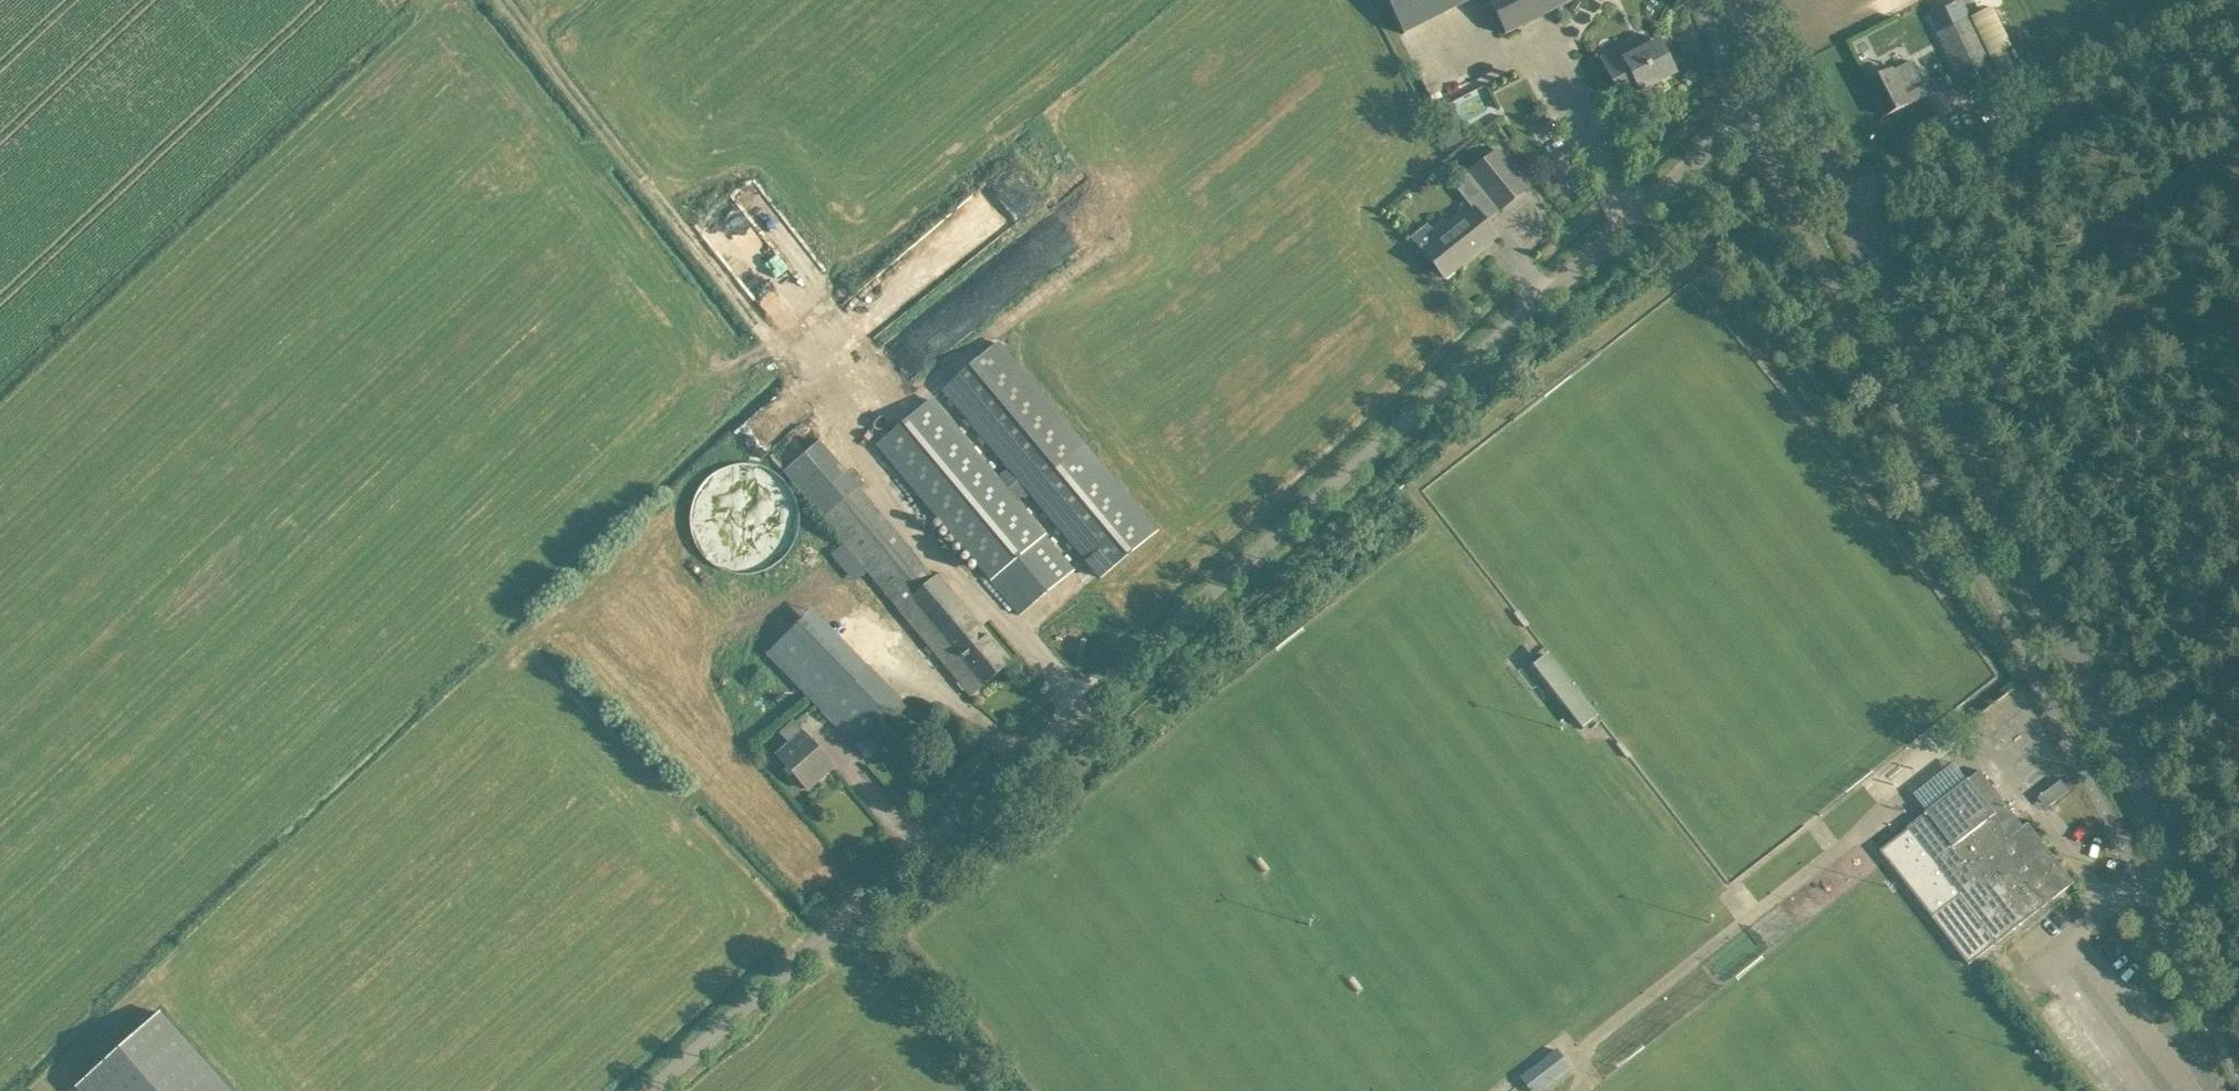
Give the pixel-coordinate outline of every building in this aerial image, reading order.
[(1403,33),(1468,0),(1386,0),(1403,33)] [(1505,34),(1574,0),(1488,0),(1505,34)] [(1938,34),(1967,94),(1999,78),(1982,44),(1995,38),(1982,12),(1971,18),(1962,0),(1936,0),(1934,1),(1948,29),(1938,34)] [(1881,40),(1892,60),(1894,65),(1907,59),(1894,33),(1881,40)] [(1659,41),(1657,42),(1652,44),(1647,34),(1601,58),(1620,95),(1638,86),(1640,90),(1674,72),(1659,41)] [(1928,94),(1920,79),(1921,78),(1913,61),(1911,62),(1911,61),(1869,83),(1886,116),(1911,103),(1928,94)] [(1451,102),(1432,112),(1441,127),(1437,129),(1439,132),(1455,124),(1461,120),(1451,102)] [(1468,173),(1499,211),(1528,187),(1498,149),(1468,173)] [(1496,236),(1482,218),(1474,209),(1438,238),(1427,224),(1411,236),(1445,278),(1496,236)] [(929,399),(876,444),(1005,598),(1020,615),(1073,570),(1059,553),(1016,502),(1027,493),(1100,580),(1157,530),(1084,443),(1052,405),(998,341),(941,389),(1006,468),(995,477),(929,399)] [(819,442),(783,473),(794,485),(821,517),(857,487),(830,454),(819,442)] [(693,514),(695,532),(702,549),(715,562),(731,570),(749,571),(767,567),(782,557),(793,543),(798,526),(797,508),(790,491),(778,478),(764,470),(749,467),(733,468),(719,474),(707,484),(698,497),(693,514)] [(897,609),(971,695),(1009,662),(936,576),(897,609)] [(833,672),(808,697),(856,746),(872,730),(902,702),(867,666),(900,634),(864,599),(812,651),(833,672)] [(1078,638),(1075,650),(1083,652),(1086,640),(1078,638)] [(1586,721),(1602,707),(1552,652),(1537,666),(1586,721)] [(777,755),(792,772),(806,788),(833,765),(793,720),(778,733),(789,745),(777,755)] [(1901,833),(1880,849),(1887,857),(1924,905),(1928,910),(1932,915),(1970,964),(1998,942),(2075,882),(2030,824),(2029,822),(2024,826),(1980,770),(1968,780),(1928,811),(1908,827),(1901,832),(1901,833)] [(2057,801),(2049,790),(2043,795),(2051,805),(2057,801)] [(80,1090),(230,1090),(160,1012),(76,1087),(80,1090)] [(1530,1090),(1542,1090),(1572,1070),(1558,1049),(1519,1075),(1530,1090)]
